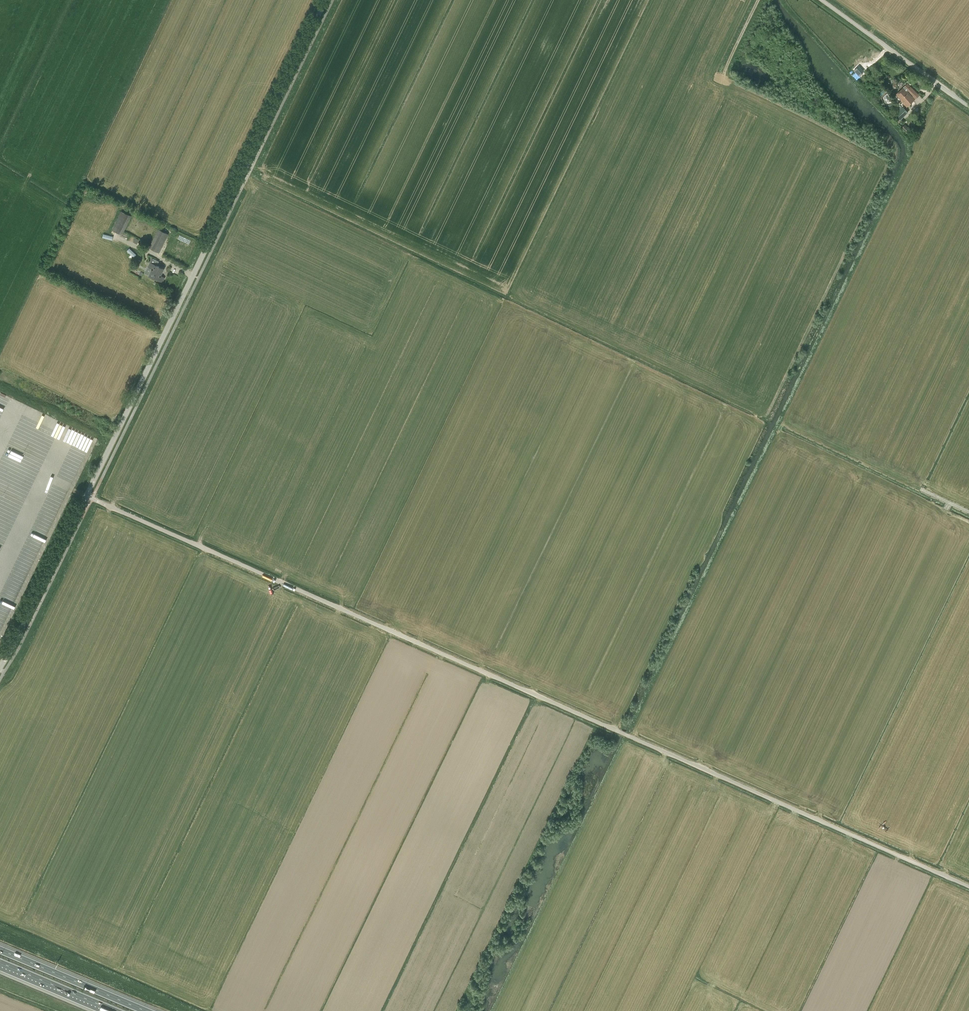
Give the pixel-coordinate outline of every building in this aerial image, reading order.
[(859,67),(858,66),(854,70),(859,76),(863,72),(859,67)] [(907,84),(895,94),(896,95),(896,96),(896,95),(893,98),(897,103),(900,100),(907,107),(918,96),(907,84)] [(897,111),(894,113),(895,114),(893,115),(897,120),(899,118),(900,119),(902,116),(907,112),(902,106),(897,111)] [(122,235),(131,216),(121,211),(112,230),(122,235)] [(159,253),(168,234),(158,229),(155,235),(155,236),(151,243),(149,248),(159,253)] [(150,262),(148,267),(152,268),(149,275),(163,282),(165,277),(162,276),(161,277),(159,276),(160,274),(161,274),(164,269),(157,265),(155,265),(157,260),(152,258),(150,262)]
